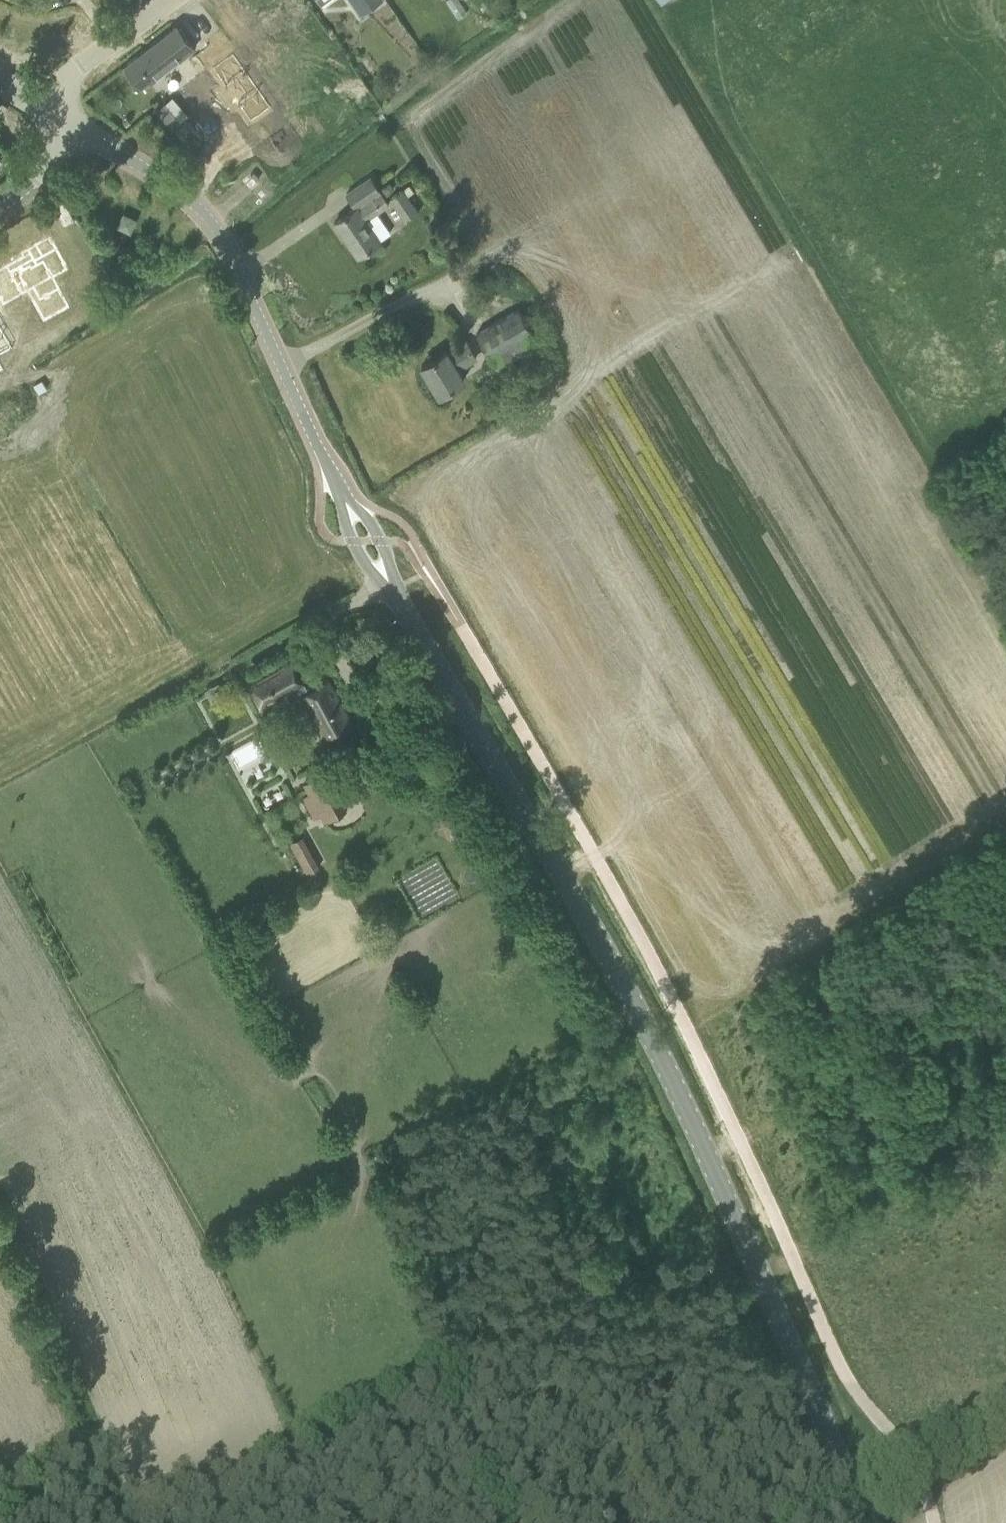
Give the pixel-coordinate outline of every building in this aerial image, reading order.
[(359,13),(377,0),(350,0),(359,13)] [(151,82),(195,47),(177,24),(124,66),(140,86),(149,79),(151,82)] [(214,38),(209,42),(217,53),(223,49),(214,38)] [(356,207),(335,221),(358,255),(391,233),(376,212),(389,203),(370,177),(346,193),(356,207)] [(388,198),(403,220),(418,210),(407,195),(414,191),(409,184),(388,198)] [(0,263),(0,298),(1,299),(30,282),(37,294),(55,283),(48,271),(64,262),(46,231),(18,247),(20,251),(0,263)] [(475,333),(500,375),(542,350),(517,308),(475,333)] [(11,342),(0,324),(0,349),(11,342)] [(422,365),(439,394),(465,379),(460,369),(477,358),(465,339),(422,365)] [(41,380),(34,385),(39,392),(46,388),(41,380)] [(248,686),(260,709),(296,689),(325,745),(354,729),(328,681),(309,691),(292,661),(248,686)] [(313,819),(320,816),(324,822),(347,810),(325,771),(303,783),(308,794),(302,798),(313,819)] [(302,837),(289,844),(306,874),(319,867),(302,837)]
